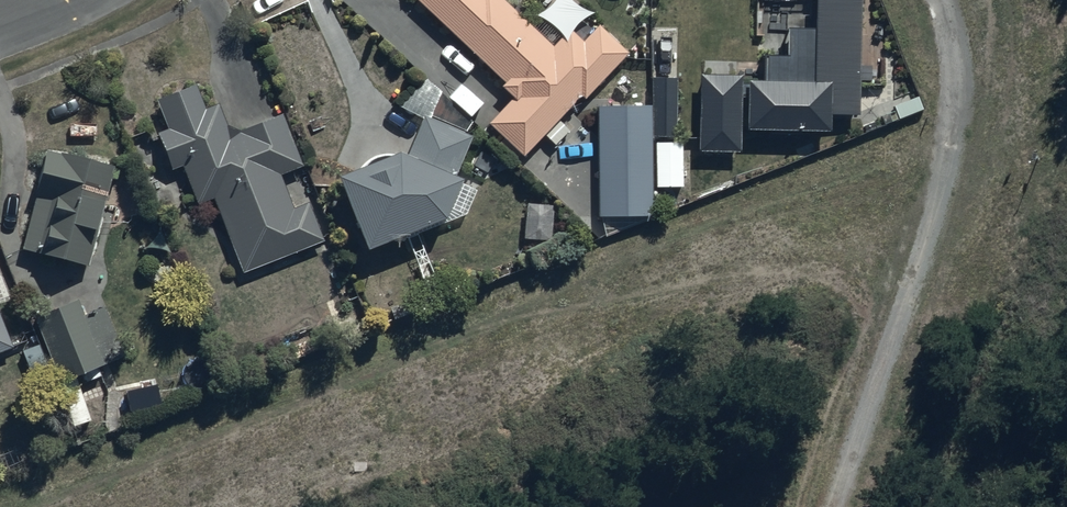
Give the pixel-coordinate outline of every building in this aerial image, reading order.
[(415,5),(508,92),(505,95),(515,104),(489,132),(523,164),(581,103),(584,106),(628,59),(599,32),(583,49),(570,37),(555,53),(498,0),(420,0),(415,5)] [(786,65),(765,65),(764,92),(746,92),(745,140),(829,141),(829,125),(858,126),(860,3),(814,2),(813,37),(787,36),(786,65)] [(740,85),(698,85),(698,160),(740,160),(740,85)] [(156,106),(168,135),(157,140),(171,176),(182,171),(198,210),(213,204),(243,280),(324,247),(309,208),(294,214),(281,182),(304,173),(283,121),(240,138),(227,133),(218,110),(205,115),(196,91),(156,106)] [(478,197),(475,189),(460,183),(459,187),(455,185),(473,144),(463,139),(465,135),(430,120),(428,124),(425,122),(405,168),(339,191),(368,264),(446,233),(451,226),(467,221),(478,197)] [(682,148),(655,148),(655,193),(683,193),(682,148)] [(89,273),(95,249),(97,249),(105,216),(103,216),(113,175),(47,158),(22,256),(89,273)] [(78,306),(34,323),(59,388),(124,362),(104,313),(84,321),(78,306)] [(0,319),(0,360),(14,354),(0,319)]
